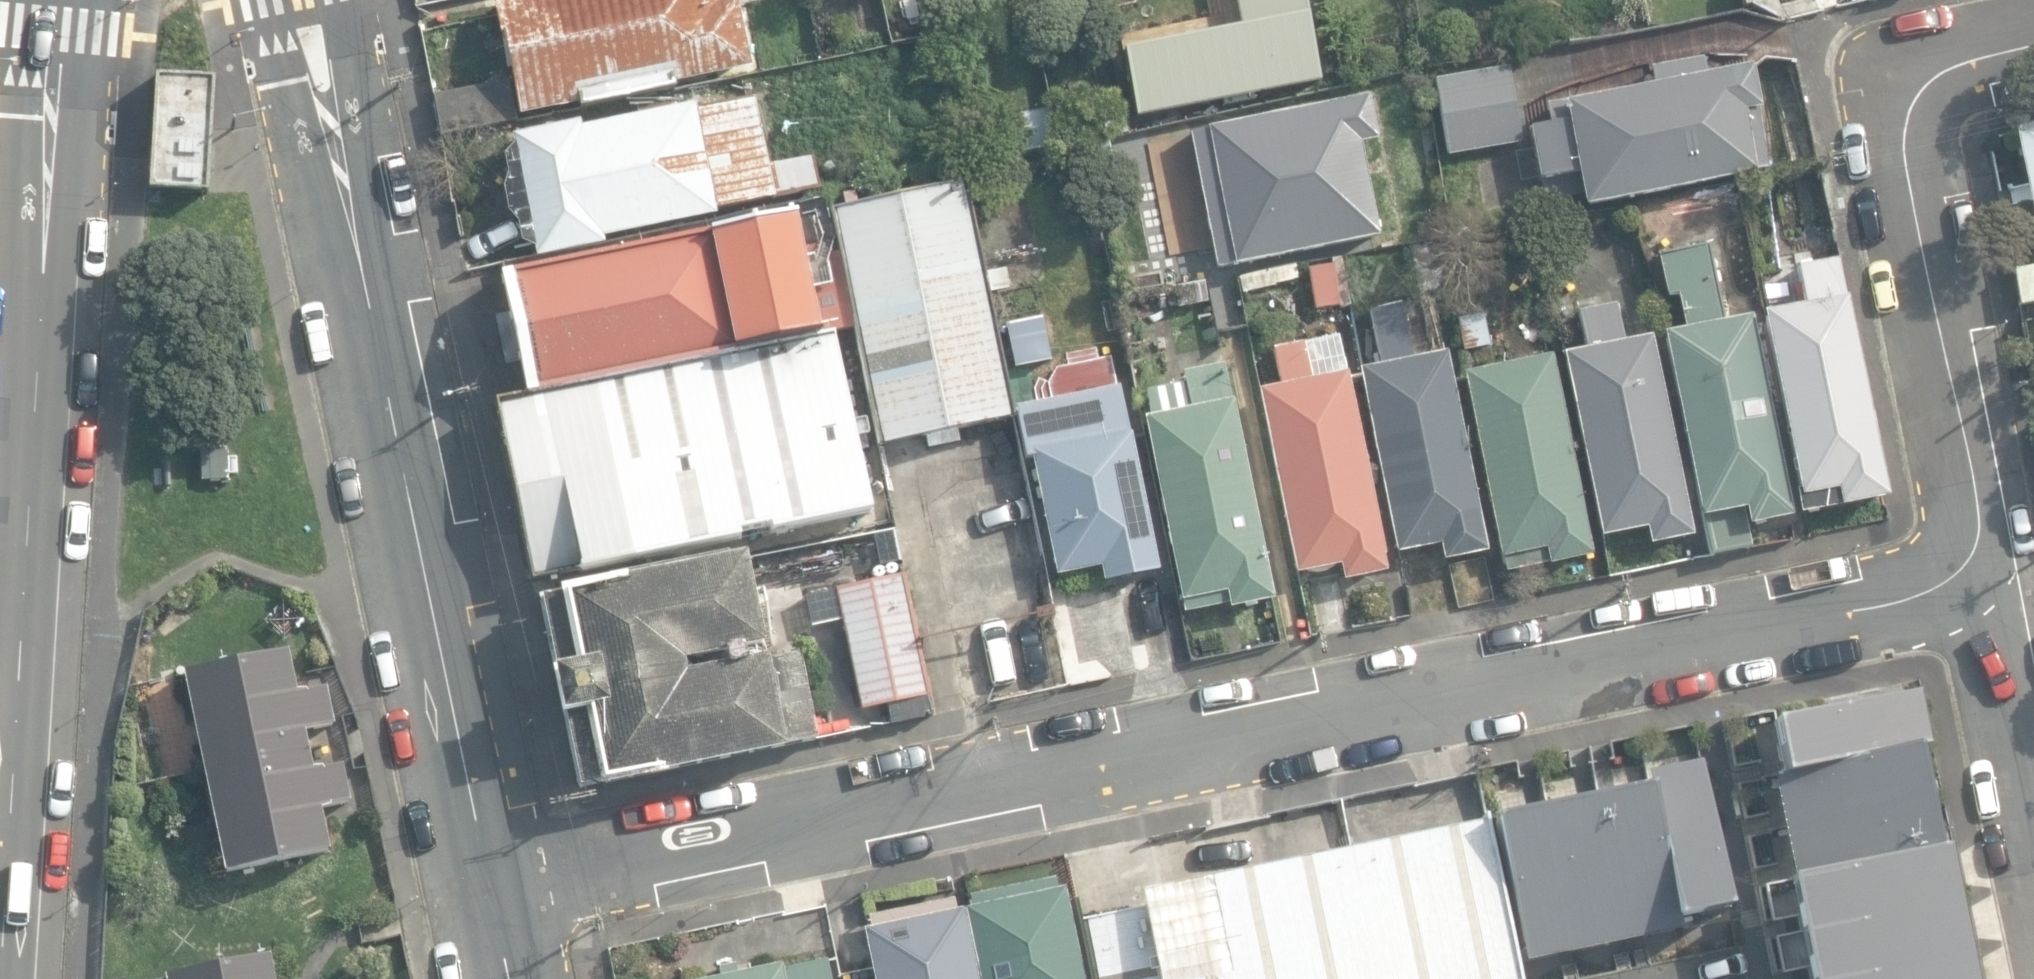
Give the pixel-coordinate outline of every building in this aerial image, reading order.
[(442,137),(520,120),(519,115),(581,102),(582,107),(676,87),(675,84),(751,68),(737,0),(729,0),(717,3),(717,0),(491,0),(486,1),(494,40),(504,38),(513,81),(434,97),(442,137)] [(1138,133),(1300,93),(1300,91),(1328,84),(1318,28),(1288,32),(1284,19),(1231,31),(1231,32),(1153,52),(1141,0),(1105,0),(1123,84),(1125,84),(1138,133)] [(1576,174),(1583,207),(1768,172),(1756,110),(1760,109),(1752,67),(1707,75),(1703,57),(1651,67),(1655,86),(1546,107),(1550,127),(1529,130),(1539,181),(1576,174)] [(1434,81),(1447,157),(1519,144),(1506,69),(1434,81)] [(151,188),(208,192),(216,80),(158,77),(151,188)] [(1369,93),(1188,133),(1218,270),(1375,236),(1355,143),(1379,138),(1369,93)] [(534,249),(538,256),(602,243),(601,235),(716,210),(715,209),(820,186),(813,154),(767,164),(753,99),(697,111),(697,108),(696,108),(695,105),(581,130),(579,121),(511,135),(514,147),(504,156),(508,175),(504,189),(509,214),(517,222),(520,243),(534,249)] [(1007,157),(1059,147),(1051,107),(1000,117),(1007,157)] [(2033,231),(2033,125),(2013,130),(2033,231)] [(832,213),(882,445),(1013,416),(963,185),(832,213)] [(795,217),(508,277),(533,395),(820,335),(795,217)] [(1701,514),(1711,557),(1751,549),(1740,509),(1744,507),(1749,525),(1792,517),(1750,314),(1722,320),(1707,245),(1657,258),(1667,298),(1676,296),(1683,329),(1662,335),(1701,514)] [(1793,500),(1796,514),(1838,505),(1839,508),(1885,498),(1835,259),(1833,254),(1816,258),(1817,263),(1797,267),(1805,305),(1759,315),(1798,499),(1793,500)] [(1004,269),(1003,260),(983,263),(988,294),(1012,290),(1008,268),(1004,269)] [(1306,270),(1315,310),(1348,304),(1340,263),(1306,270)] [(2020,306),(2033,303),(2033,267),(2013,272),(2020,306)] [(1411,359),(1399,304),(1368,310),(1380,365),(1357,369),(1395,554),(1437,545),(1440,561),(1484,552),(1444,352),(1411,359)] [(1646,529),(1650,544),(1692,536),(1650,337),(1621,343),(1613,304),(1578,311),(1586,350),(1570,353),(1570,354),(1564,355),(1602,538),(1646,529)] [(1044,314),(1007,321),(1016,366),(1053,358),(1044,314)] [(1456,320),(1464,352),(1489,347),(1482,314),(1456,320)] [(833,334),(820,335),(533,395),(524,397),(495,404),(493,404),(531,582),(739,538),(738,532),(769,525),(771,533),(871,512),(833,334)] [(1386,572),(1338,335),(1272,349),(1279,385),(1257,389),(1295,574),(1339,565),(1342,581),(1386,572)] [(1463,373),(1503,572),(1548,563),(1549,565),(1591,556),(1551,355),(1463,373)] [(1230,610),(1272,601),(1222,362),(1182,371),(1190,408),(1142,418),(1183,614),(1229,604),(1230,610)] [(1104,584),(1160,573),(1125,384),(1017,404),(1027,459),(1031,459),(1053,576),(1064,574),(1066,583),(1090,579),(1088,572),(1101,569),(1104,584)] [(199,483),(230,481),(227,449),(197,451),(199,483)] [(566,715),(581,790),(817,741),(799,653),(685,676),(682,662),(761,646),(743,558),(558,596),(541,599),(556,672),(551,672),(561,716),(566,715)] [(903,579),(836,591),(858,710),(887,705),(890,720),(929,713),(903,579)] [(185,674),(225,872),(330,852),(321,807),(350,801),(343,766),(314,772),(306,731),(335,726),(328,690),(297,696),(288,653),(185,674)] [(1518,978),(1986,978),(1925,680),(1475,772),(1518,978)] [(1158,978),(1515,978),(1480,822),(1141,897),(1143,907),(1158,978)] [(1063,887),(1058,888),(1056,879),(969,898),(971,908),(965,909),(979,978),(1082,978),(1063,887)] [(961,910),(957,911),(954,898),(868,916),(870,928),(863,929),(874,978),(975,978),(961,910)] [(1143,907),(1084,920),(1097,978),(1158,978),(1143,907)] [(166,978),(274,978),(270,958),(166,978)] [(826,961),(782,970),(781,964),(707,978),(829,978),(826,961)]
